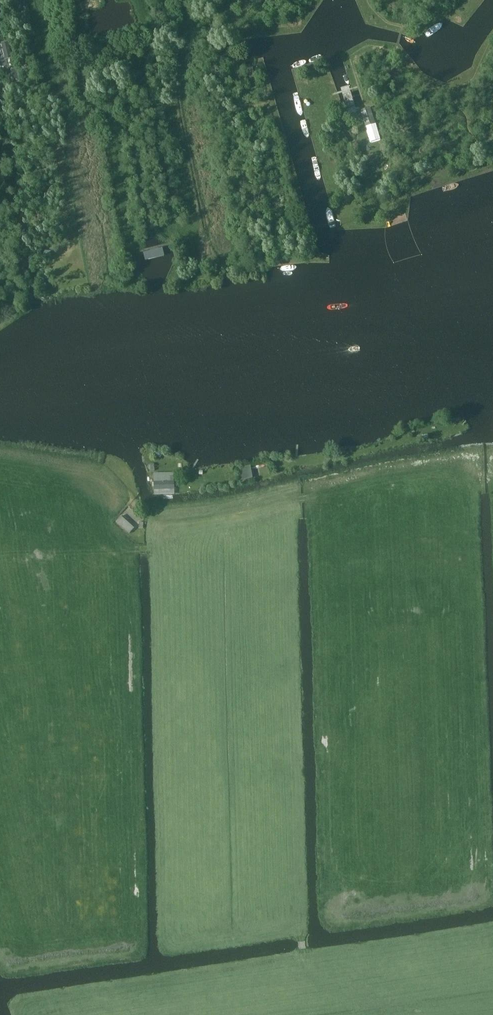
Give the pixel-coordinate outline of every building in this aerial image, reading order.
[(8,42),(1,44),(5,60),(12,59),(8,42)] [(109,59),(127,55),(126,50),(108,54),(109,59)] [(20,82),(18,68),(11,69),(14,83),(20,82)] [(355,106),(351,93),(343,95),(347,108),(355,106)] [(361,112),(366,127),(375,124),(370,109),(361,112)] [(147,263),(168,258),(166,251),(146,256),(147,263)] [(239,468),(241,480),(253,478),(251,466),(239,468)] [(175,490),(175,473),(154,473),(154,491),(175,490)] [(129,534),(135,528),(121,516),(116,522),(129,534)]
